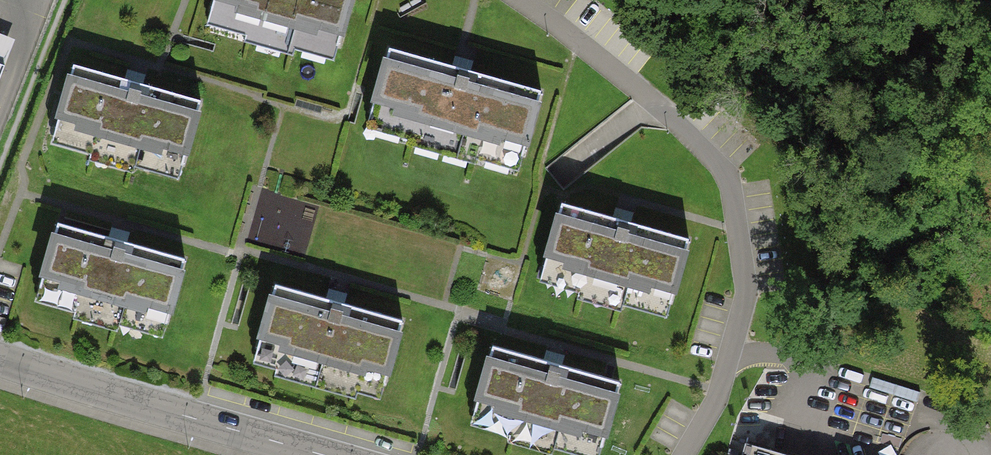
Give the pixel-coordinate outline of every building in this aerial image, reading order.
[(209,13),(336,50),(350,0),(212,0),(209,13)] [(457,67),(385,46),(364,116),(521,162),(542,92),(457,67)] [(201,97),(74,61),(54,132),(181,167),(201,97)] [(269,240),(306,254),(318,221),(300,215),(304,204),(285,197),(269,240)] [(621,218),(563,201),(543,270),(670,306),(690,237),(621,218)] [(182,256),(58,219),(37,289),(161,326),(182,256)] [(403,321),(272,284),(252,356),(383,393),(403,321)] [(622,381),(493,343),(472,414),(601,452),(622,381)] [(764,444),(760,454),(803,454),(764,444)]
